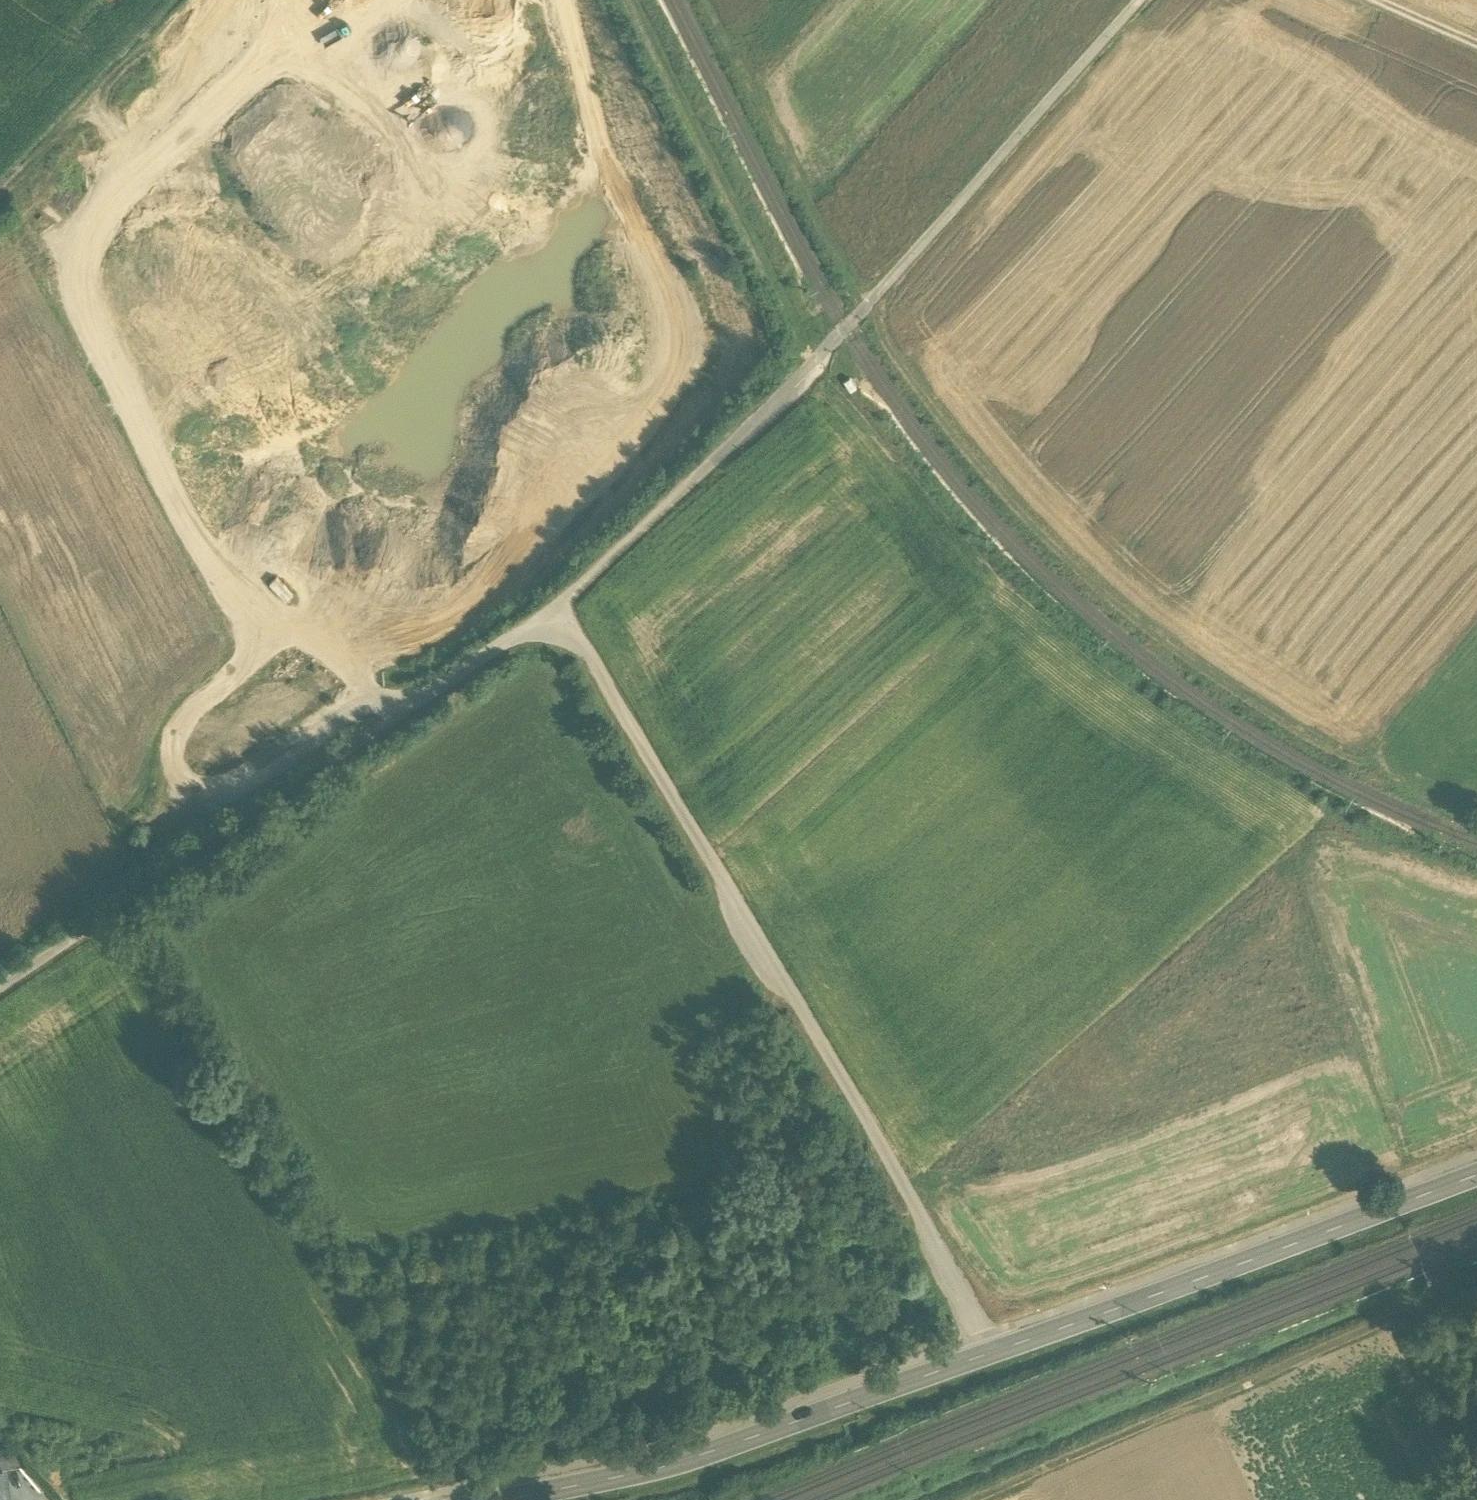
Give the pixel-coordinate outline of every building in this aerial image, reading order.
[(13,1449),(0,1451),(2,1471),(20,1469),(13,1449)]
